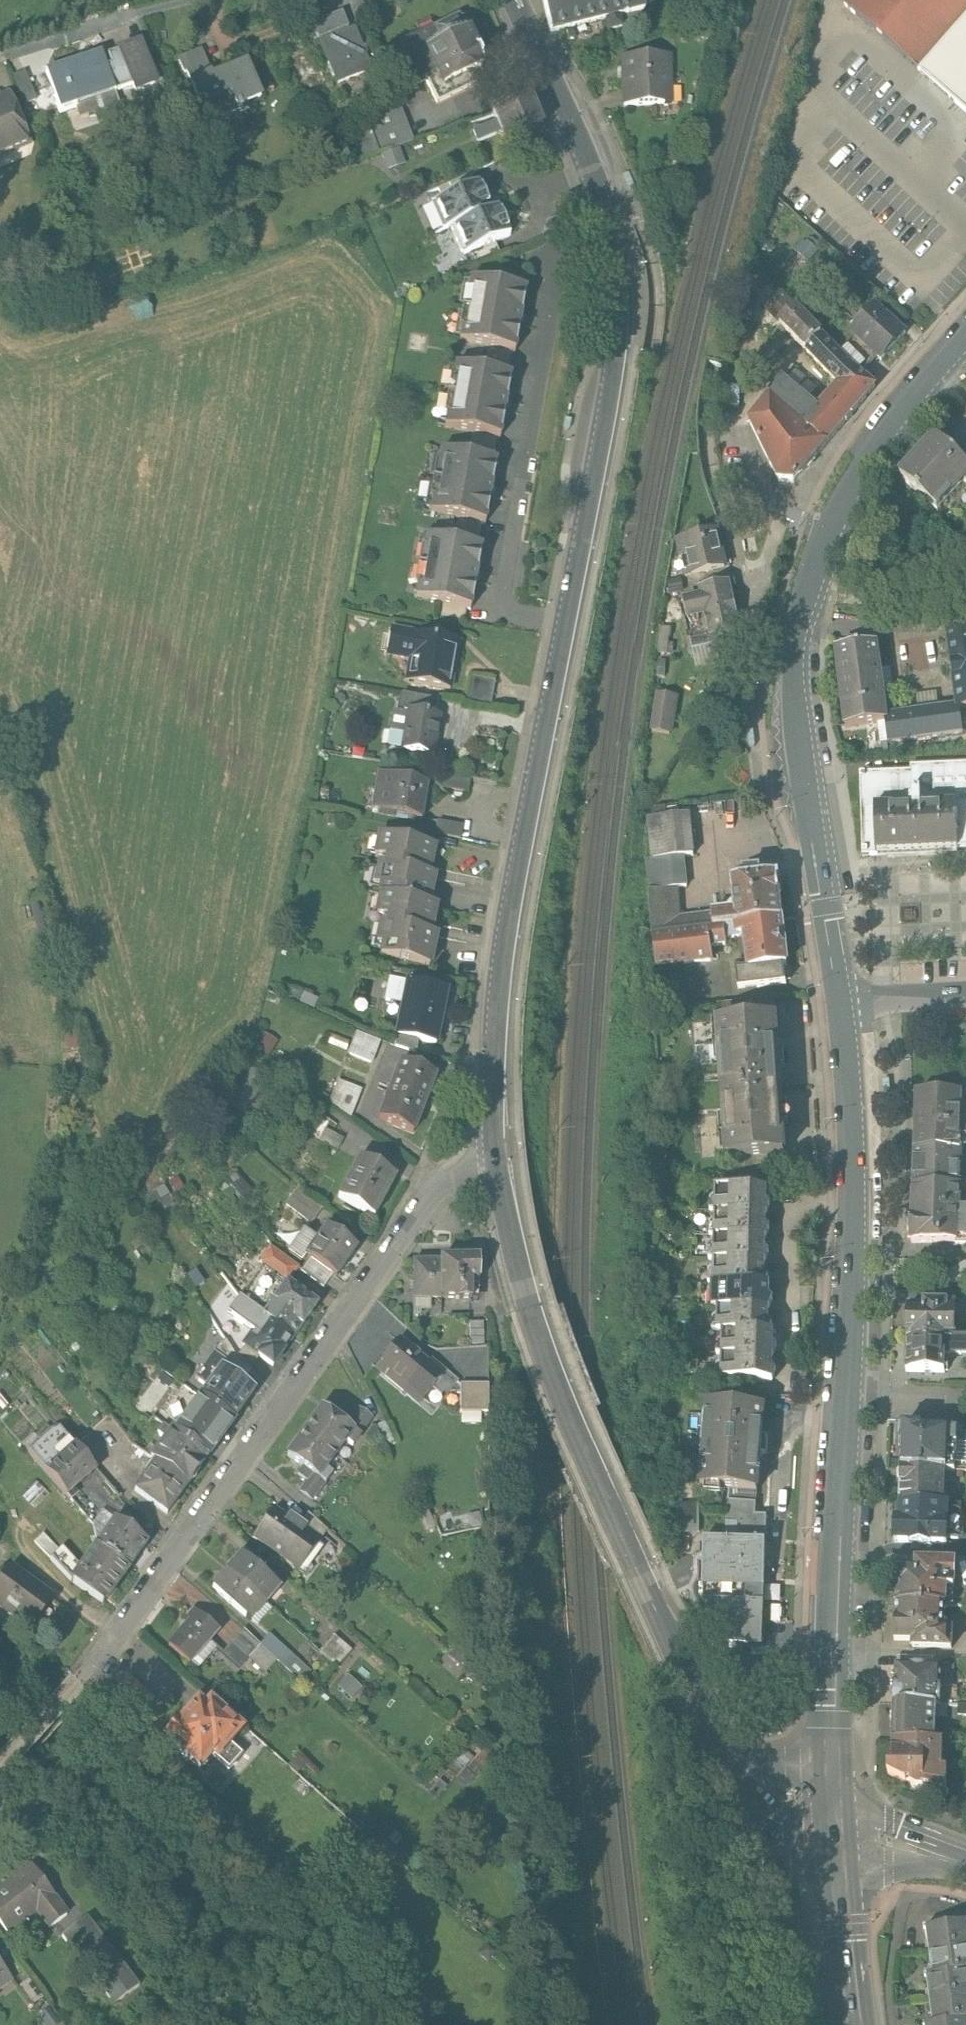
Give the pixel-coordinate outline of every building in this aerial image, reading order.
[(552,2),(561,41),(666,16),(662,0),(562,0),(552,2)] [(965,18),(965,0),(850,0),(843,8),(919,73),(965,18)] [(439,89),(484,68),(459,15),(427,31),(435,49),(423,55),(439,89)] [(105,32),(114,54),(147,40),(138,18),(105,32)] [(919,73),(965,114),(965,18),(919,73)] [(358,32),(323,47),(342,90),(376,75),(358,32)] [(141,49),(102,62),(115,99),(153,87),(141,49)] [(182,62),(211,128),(266,104),(251,70),(216,85),(202,53),(182,62)] [(670,63),(624,60),(622,116),(669,117),(670,63)] [(102,62),(47,79),(60,117),(115,99),(102,62)] [(31,149),(10,95),(0,99),(0,161),(31,149)] [(533,98),(498,115),(503,126),(479,137),(483,146),(505,136),(510,146),(521,141),(548,128),(533,98)] [(389,133),(349,147),(356,168),(396,154),(389,133)] [(438,187),(443,198),(475,183),(473,178),(471,173),(438,187)] [(491,210),(478,182),(475,183),(443,198),(431,203),(443,231),(451,227),(491,210)] [(510,234),(498,206),(491,210),(451,227),(463,255),(473,251),(495,241),(510,234)] [(545,230),(546,233),(557,227),(561,227),(560,217),(554,218),(548,221),(545,230)] [(495,241),(473,251),(478,262),(500,252),(497,247),(495,241)] [(500,271),(498,283),(522,287),(523,276),(500,271)] [(515,350),(526,288),(522,287),(498,283),(470,278),(460,340),(488,345),(511,349),(515,350)] [(840,385),(854,368),(848,363),(841,356),(781,294),(766,309),(840,385)] [(877,306),(852,332),(858,337),(876,354),(882,359),(906,333),(877,306)] [(876,354),(858,337),(841,356),(848,363),(854,368),(859,372),(876,354)] [(511,349),(488,345),(485,357),(509,361),(511,349)] [(509,361),(485,357),(484,369),(507,373),(509,361)] [(500,435),(511,373),(507,373),(484,369),(456,364),(445,426),(472,430),(496,434),(500,435)] [(784,382),(750,421),(779,479),(794,480),(832,437),(855,409),(875,386),(859,372),(854,368),(840,385),(824,404),(818,399),(811,407),(784,382)] [(496,434),(472,430),(470,442),(494,446),(496,434)] [(901,478),(938,511),(964,484),(965,481),(965,465),(937,438),(901,478)] [(492,458),(494,446),(470,442),(468,454),(492,458)] [(485,521),(496,459),(492,458),(468,454),(441,449),(430,511),(458,516),(482,520),(485,521)] [(482,520),(458,516),(456,528),(479,532),(482,520)] [(479,532),(456,528),(454,540),(477,544),(479,532)] [(678,540),(685,574),(723,565),(716,532),(678,540)] [(471,606),(481,544),(477,544),(454,540),(426,535),(415,597),(443,601),(467,606),(471,606)] [(710,634),(737,628),(727,585),(701,590),(701,594),(681,598),(691,645),(712,641),(710,634)] [(467,606),(443,601),(441,613),(465,617),(467,606)] [(450,688),(458,641),(391,629),(386,654),(411,659),(407,681),(450,688)] [(953,705),(958,705),(959,716),(965,715),(965,639),(945,642),(953,705)] [(877,644),(832,650),(843,733),(873,730),(872,716),(886,714),(877,644)] [(495,679),(471,675),(467,702),(490,706),(495,679)] [(409,711),(436,715),(439,699),(403,693),(400,713),(408,715),(409,711)] [(953,705),(916,710),(920,741),(962,736),(959,716),(958,705),(953,705)] [(886,714),(872,716),(873,730),(876,747),(920,741),(916,710),(886,714)] [(402,750),(433,755),(440,716),(436,715),(409,711),(408,715),(400,713),(399,713),(398,714),(394,713),(391,732),(405,734),(402,750)] [(861,853),(876,852),(958,850),(957,806),(965,805),(965,761),(910,762),(911,770),(859,772),(861,853)] [(470,778),(447,774),(445,787),(468,791),(470,778)] [(422,818),(427,783),(383,775),(380,791),(371,791),(368,808),(422,818)] [(331,788),(320,787),(319,796),(330,797),(331,788)] [(958,850),(965,850),(965,805),(957,806),(958,850)] [(462,824),(439,820),(437,833),(460,837),(462,824)] [(382,896),(428,905),(434,876),(428,875),(434,848),(380,837),(375,856),(382,857),(374,894),(382,896)] [(732,909),(735,938),(789,933),(783,872),(729,877),(732,909)] [(376,953),(429,964),(435,936),(429,934),(435,907),(428,905),(382,896),(378,914),(383,915),(376,953)] [(735,938),(732,909),(710,911),(712,931),(657,936),(660,967),(676,966),(680,999),(741,993),(735,938)] [(735,938),(741,993),(794,988),(789,933),(735,938)] [(434,1041),(445,992),(392,981),(388,1000),(408,1005),(401,1033),(434,1041)] [(292,988),(286,998),(296,1005),(303,995),(292,988)] [(790,1088),(785,1016),(718,1021),(723,1092),(790,1088)] [(381,1044),(357,1034),(348,1055),(372,1065),(381,1044)] [(437,1075),(403,1062),(381,1118),(415,1131),(437,1075)] [(361,1090),(339,1082),(332,1102),(351,1117),(361,1090)] [(795,1159),(790,1088),(723,1092),(727,1163),(795,1159)] [(910,1139),(960,1142),(962,1105),(962,1096),(911,1094),(910,1139)] [(959,1189),(960,1142),(910,1139),(908,1186),(959,1189)] [(396,1177),(360,1157),(338,1198),(374,1216),(396,1177)] [(253,1191),(238,1174),(227,1184),(241,1201),(253,1191)] [(717,1210),(770,1211),(770,1185),(717,1185),(717,1210)] [(959,1189),(908,1186),(904,1244),(956,1247),(956,1244),(959,1189)] [(959,1189),(956,1244),(965,1245),(965,1189),(959,1189)] [(322,1209),(298,1191),(287,1205),(311,1223),(322,1209)] [(717,1236),(770,1236),(770,1211),(717,1210),(717,1236)] [(357,1248),(328,1226),(317,1240),(306,1254),(336,1276),(357,1248)] [(306,1254),(317,1240),(304,1230),(288,1251),(301,1261),(306,1254)] [(716,1261),(769,1262),(770,1236),(717,1236),(716,1261)] [(297,1270),(275,1254),(267,1265),(289,1282),(297,1270)] [(441,1260),(414,1260),(414,1298),(455,1298),(455,1301),(471,1301),(471,1281),(479,1281),(479,1259),(441,1258),(441,1260)] [(721,1285),(769,1288),(769,1262),(716,1261),(716,1287),(721,1285)] [(721,1285),(720,1309),(776,1312),(777,1289),(769,1288),(721,1285)] [(217,1307),(204,1286),(192,1293),(205,1314),(217,1307)] [(238,1300),(295,1341),(318,1309),(287,1287),(272,1309),(246,1290),(238,1300)] [(243,1347),(274,1369),(295,1341),(238,1300),(230,1312),(255,1330),(243,1347)] [(902,1348),(942,1349),(941,1362),(965,1362),(965,1343),(951,1342),(953,1306),(903,1304),(902,1348)] [(774,1338),(776,1312),(720,1309),(718,1335),(726,1336),(774,1338)] [(484,1322),(469,1322),(470,1344),(484,1344),(484,1322)] [(781,1362),(782,1338),(774,1338),(726,1336),(725,1360),(781,1362)] [(426,1363),(399,1340),(376,1368),(403,1391),(407,1387),(422,1400),(431,1389),(445,1373),(432,1362),(426,1363)] [(902,1348),(900,1380),(940,1382),(941,1362),(942,1349),(902,1348)] [(196,1374),(210,1384),(222,1368),(228,1360),(214,1350),(196,1374)] [(780,1387),(781,1362),(725,1360),(724,1385),(780,1387)] [(256,1392),(222,1368),(210,1384),(201,1396),(235,1420),(256,1392)] [(133,1407),(148,1415),(175,1378),(159,1370),(133,1407)] [(456,1382),(445,1373),(431,1389),(439,1396),(456,1382)] [(460,1412),(488,1412),(488,1384),(460,1384),(460,1412)] [(235,1420),(201,1396),(175,1432),(209,1456),(235,1420)] [(767,1407),(709,1403),(703,1493),(760,1497),(767,1407)] [(322,1408),(305,1432),(337,1455),(346,1441),(354,1430),(348,1426),(322,1408)] [(348,1426),(354,1430),(346,1441),(354,1446),(373,1419),(359,1409),(348,1426)] [(395,1441),(386,1423),(377,1427),(386,1445),(395,1441)] [(954,1470),(955,1432),(925,1430),(922,1426),(904,1425),(900,1428),(900,1437),(903,1441),(902,1467),(945,1469),(954,1470)] [(46,1472),(76,1447),(60,1428),(53,1428),(27,1450),(46,1472)] [(187,1486),(209,1456),(175,1432),(171,1429),(149,1459),(154,1462),(187,1486)] [(327,1469),(337,1455),(305,1432),(288,1456),(304,1468),(299,1475),(308,1481),(313,1474),(320,1479),(327,1469)] [(98,1473),(76,1447),(46,1472),(68,1498),(98,1473)] [(167,1514),(187,1486),(154,1462),(134,1490),(167,1514)] [(944,1504),(945,1469),(902,1467),(900,1502),(944,1504)] [(308,1481),(301,1491),(314,1500),(333,1474),(327,1469),(320,1479),(313,1474),(308,1481)] [(74,1498),(53,1515),(80,1542),(83,1539),(95,1522),(74,1498)] [(950,1504),(944,1504),(900,1502),(899,1517),(896,1517),(894,1540),(947,1543),(950,1504)] [(756,1504),(729,1503),(728,1539),(700,1539),(699,1617),(720,1617),(720,1648),(768,1649),(770,1516),(756,1515),(756,1504)] [(104,1509),(95,1522),(83,1539),(96,1549),(117,1519),(104,1509)] [(277,1510),(257,1536),(301,1569),(325,1537),(303,1521),(293,1514),(289,1519),(277,1510)] [(428,1511),(420,1515),(428,1533),(436,1529),(428,1511)] [(329,1531),(309,1513),(303,1521),(325,1537),(329,1531)] [(151,1542),(117,1519),(96,1549),(130,1572),(151,1542)] [(39,1542),(52,1557),(63,1547),(51,1532),(39,1542)] [(52,1557),(74,1581),(84,1566),(65,1546),(63,1547),(52,1557)] [(108,1604),(130,1572),(96,1549),(84,1566),(74,1581),(108,1604)] [(243,1556),(228,1573),(265,1606),(280,1589),(243,1556)] [(946,1581),(954,1581),(954,1562),(918,1560),(918,1564),(898,1564),(897,1603),(945,1605),(946,1581)] [(0,1580),(0,1608),(28,1629),(51,1599),(10,1568),(0,1580)] [(250,1622),(265,1606),(228,1573),(213,1589),(250,1622)] [(944,1628),(945,1605),(897,1603),(895,1640),(913,1640),(913,1645),(952,1647),(952,1629),(944,1628)] [(189,1624),(167,1648),(187,1665),(216,1633),(192,1612),(184,1620),(189,1624)] [(260,1647),(244,1633),(223,1654),(239,1669),(260,1647)] [(311,1672),(270,1637),(262,1646),(303,1682),(311,1672)] [(352,1653),(336,1638),(320,1655),(337,1670),(352,1653)] [(470,1659),(457,1647),(448,1658),(461,1669),(470,1659)] [(938,1704),(940,1667),(897,1665),(896,1702),(935,1703),(938,1704)] [(363,1689),(349,1676),(338,1687),(352,1700),(363,1689)] [(165,1745),(197,1773),(209,1760),(214,1764),(243,1731),(208,1700),(203,1706),(196,1700),(163,1738),(167,1742),(165,1745)] [(934,1739),(935,1703),(896,1702),(895,1738),(934,1739)] [(945,1740),(934,1739),(895,1738),(891,1739),(890,1775),(915,1789),(944,1790),(945,1740)] [(478,1759),(468,1771),(478,1780),(498,1756),(505,1762),(512,1754),(496,1740),(487,1751),(477,1742),(469,1751),(478,1759)] [(307,1749),(300,1757),(309,1765),(316,1757),(307,1749)] [(457,1765),(449,1757),(442,1765),(450,1772),(457,1765)] [(347,1800),(340,1794),(336,1799),(343,1805),(347,1800)] [(0,1891),(0,1926),(6,1934),(34,1913),(47,1930),(66,1916),(30,1868),(0,1891)] [(922,1921),(925,1944),(965,1939),(965,1915),(922,1921)] [(137,1987),(87,1919),(62,1937),(112,2005),(137,1987)] [(925,1944),(928,1969),(965,1964),(965,1939),(925,1944)] [(928,1969),(922,1970),(925,1993),(965,1987),(965,1964),(928,1969)] [(0,1967),(0,1992),(12,1983),(0,1967)] [(42,2001),(28,1982),(19,1989),(33,2008),(42,2001)] [(925,1993),(928,2018),(965,2013),(965,1987),(925,1993)] [(47,2011),(39,2017),(45,2024),(56,2024),(47,2011)] [(965,2013),(928,2018),(921,2019),(921,2024),(965,2024),(965,2020),(965,2013)]
